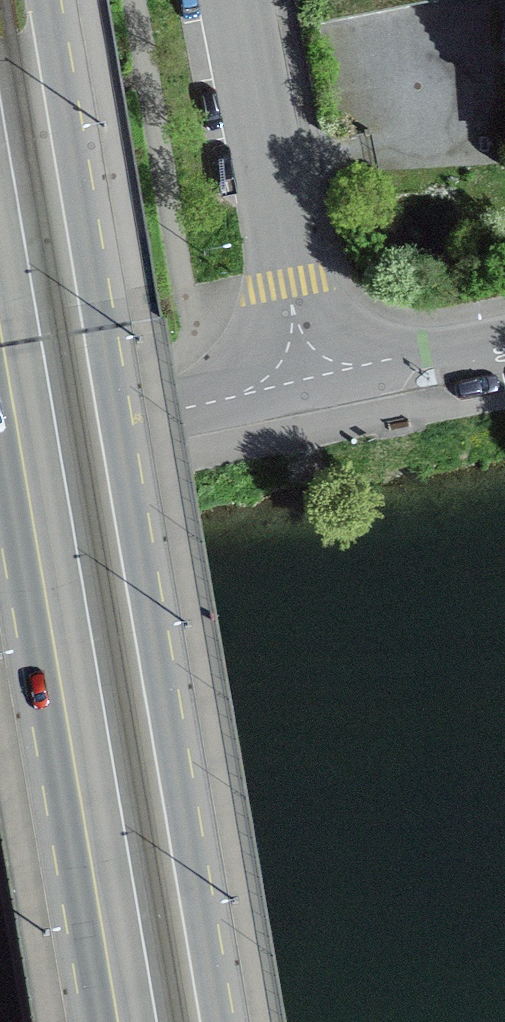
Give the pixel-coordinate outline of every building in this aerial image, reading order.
[(435,0),(311,0),(316,27),(435,5),(435,0)]
